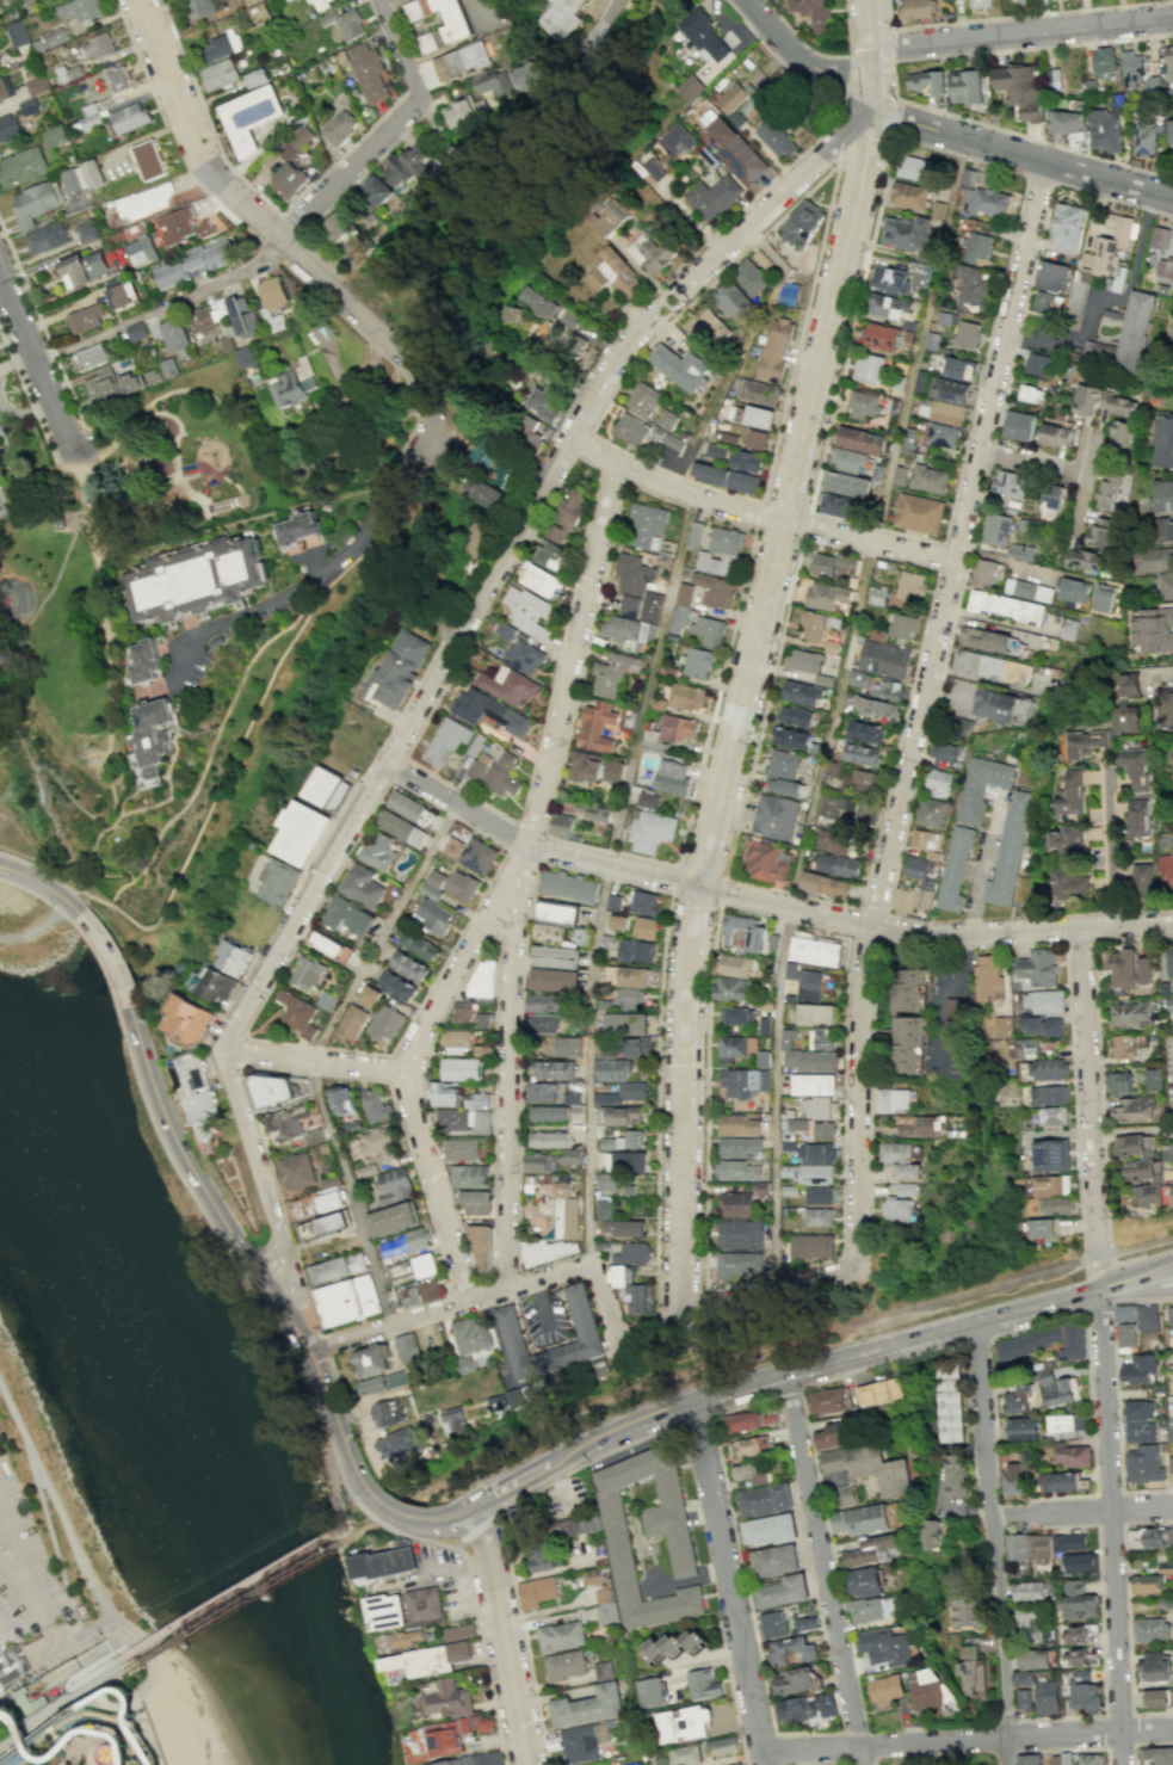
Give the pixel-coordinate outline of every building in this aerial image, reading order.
[(62,21),(75,16),(78,24),(104,13),(99,0),(73,0),(56,7),(62,21)] [(219,9),(215,0),(186,0),(185,0),(194,20),(219,9)] [(331,6),(329,1),(330,0),(311,0),(318,12),(331,6)] [(459,0),(411,0),(402,3),(409,22),(442,10),(447,25),(416,36),(423,54),(472,36),(459,0)] [(551,1),(537,26),(565,41),(578,17),(574,15),(581,0),(548,0),(551,1)] [(827,33),(827,29),(832,29),(831,7),(827,7),(826,0),(788,0),(790,12),(798,11),(800,13),(810,12),(813,35),(827,33)] [(900,6),(895,7),(896,21),(914,19),(914,18),(931,17),(930,12),(934,12),(933,0),(928,0),(899,0),(900,6)] [(970,6),(971,6),(971,8),(989,7),(989,5),(990,4),(990,0),(970,0),(970,6)] [(733,54),(709,26),(714,23),(699,5),(677,25),(699,50),(703,47),(717,63),(729,54),(730,56),(733,54)] [(338,16),(335,10),(319,19),(323,27),(335,20),(346,43),(367,32),(354,8),(338,16)] [(14,48),(30,42),(22,20),(6,26),(14,48)] [(115,50),(109,31),(80,42),(87,60),(115,50)] [(203,42),(209,61),(243,50),(237,31),(203,42)] [(345,50),(369,105),(389,96),(379,73),(383,71),(369,40),(345,50)] [(439,81),(490,62),(482,40),(431,59),(439,81)] [(1089,53),(1095,51),(1095,49),(1113,47),(1116,72),(1092,74),(1089,53)] [(1163,48),(1172,47),(1172,83),(1167,84),(1163,48)] [(1142,76),(1134,76),(1135,84),(1123,85),(1119,53),(1131,51),(1132,56),(1141,56),(1142,76)] [(240,79),(231,57),(198,69),(207,92),(240,79)] [(516,91),(553,78),(546,57),(508,70),(516,91)] [(104,71),(113,94),(132,87),(123,64),(104,71)] [(990,68),(993,90),(1006,88),(1007,106),(1014,106),(1015,121),(1020,121),(1020,122),(1030,121),(1031,124),(1042,123),(1036,64),(1021,66),(1021,64),(1008,66),(1008,67),(990,68)] [(468,77),(475,95),(490,90),(493,97),(511,90),(503,69),(487,75),(485,71),(468,77)] [(903,73),(906,88),(914,88),(915,92),(924,92),(924,94),(930,93),(931,95),(945,94),(943,69),(903,73)] [(1044,70),(1057,69),(1060,87),(1047,88),(1044,70)] [(947,73),(951,103),(964,101),(964,104),(982,103),(978,70),(947,73)] [(690,103),(706,88),(693,74),(677,87),(690,103)] [(10,96),(1,76),(0,77),(0,100),(10,96)] [(1157,76),(1160,99),(1143,100),(1141,82),(1148,82),(1148,78),(1157,76)] [(1094,80),(1095,94),(1085,95),(1084,81),(1094,80)] [(801,121),(817,105),(796,81),(779,97),(801,121)] [(727,116),(749,95),(737,82),(716,104),(727,116)] [(218,105),(240,159),(260,151),(251,128),(285,114),(273,83),(218,105)] [(1111,97),(1122,95),(1124,113),(1113,115),(1111,97)] [(441,106),(450,129),(476,119),(466,96),(441,106)] [(1051,136),(1067,134),(1067,137),(1075,136),(1076,140),(1086,138),(1084,113),(1085,101),(1073,100),(1072,113),(1049,111),(1051,136)] [(115,134),(149,124),(142,102),(108,112),(115,134)] [(359,124),(344,108),(320,131),(334,147),(359,124)] [(1087,111),(1106,109),(1106,113),(1112,112),(1112,118),(1117,118),(1120,152),(1106,153),(1106,150),(1098,152),(1098,148),(1091,149),(1087,111)] [(25,132),(18,115),(13,117),(12,113),(0,118),(0,143),(25,132)] [(770,167),(721,115),(706,129),(724,147),(716,154),(749,190),(758,183),(755,180),(770,167)] [(798,148),(771,118),(755,132),(783,162),(798,148)] [(1153,154),(1132,153),(1135,124),(1132,123),(1132,118),(1155,121),(1153,154)] [(1165,121),(1172,120),(1172,145),(1167,146),(1165,121)] [(674,161),(686,149),(687,152),(698,142),(679,122),(656,142),(674,161)] [(69,140),(62,124),(41,132),(48,149),(69,140)] [(279,154),(289,162),(313,132),(303,124),(279,154)] [(133,145),(142,180),(164,174),(154,139),(133,145)] [(395,190),(413,172),(418,178),(430,165),(424,159),(428,154),(415,141),(398,158),(396,156),(378,174),(395,190)] [(50,171),(39,146),(0,162),(0,165),(2,171),(0,171),(0,178),(5,190),(50,171)] [(896,177),(927,184),(932,162),(906,156),(903,168),(899,167),(896,177)] [(105,184),(95,158),(59,172),(68,195),(89,186),(91,189),(105,184)] [(666,174),(660,168),(665,163),(661,160),(660,161),(658,159),(654,161),(653,159),(644,167),(658,181),(666,174)] [(269,180),(288,198),(307,178),(288,160),(269,180)] [(746,191),(728,172),(710,189),(702,180),(684,197),(709,222),(720,212),(721,214),(746,191)] [(373,209),(392,193),(373,173),(355,190),(373,209)] [(24,232),(36,227),(32,217),(64,203),(54,178),(9,197),(24,232)] [(895,180),(930,189),(924,211),(889,203),(895,180)] [(170,206),(166,194),(174,192),(170,181),(114,200),(122,223),(170,206)] [(1012,195),(977,189),(977,191),(968,189),(965,203),(969,204),(968,211),(978,214),(978,212),(1007,217),(1012,195)] [(826,214),(819,210),(820,208),(804,199),(780,240),(801,252),(804,249),(826,214)] [(605,239),(631,216),(617,200),(598,218),(592,211),(586,217),(605,239)] [(1076,255),(1087,209),(1058,202),(1049,240),(1061,242),(1058,252),(1076,255)] [(161,231),(166,244),(197,235),(188,208),(156,217),(160,231),(161,231)] [(351,228),(335,210),(317,226),(334,244),(351,228)] [(1134,220),(1109,215),(1107,224),(1117,227),(1115,239),(1100,236),(1097,253),(1085,251),(1081,270),(1111,277),(1113,267),(1118,267),(1120,255),(1117,255),(1119,246),(1129,248),(1134,220)] [(916,216),(915,223),(887,217),(883,232),(885,232),(883,243),(916,252),(918,248),(925,249),(932,220),(916,216)] [(214,234),(210,219),(196,223),(200,238),(214,234)] [(67,244),(62,222),(25,232),(30,253),(67,244)] [(1150,246),(1167,251),(1172,230),(1154,227),(1150,246)] [(126,244),(133,266),(157,258),(148,231),(136,235),(138,241),(126,244)] [(993,236),(970,232),(964,261),(977,264),(978,258),(988,260),(993,236)] [(678,252),(667,241),(660,247),(644,233),(626,249),(641,265),(643,264),(656,276),(672,260),(671,259),(678,252)] [(151,267),(159,290),(190,278),(187,270),(205,264),(207,269),(235,259),(228,239),(202,249),(151,267)] [(646,288),(635,276),(637,274),(609,245),(586,266),(592,272),(586,278),(598,291),(611,280),(631,302),(646,288)] [(766,271),(773,264),(760,249),(753,257),(766,271)] [(82,253),(60,263),(66,277),(68,276),(73,290),(94,280),(82,253)] [(1166,258),(1159,257),(1155,273),(1172,277),(1172,256),(1167,254),(1166,258)] [(749,258),(771,282),(754,297),(731,273),(749,258)] [(1037,288),(1064,294),(1070,266),(1043,260),(1037,288)] [(912,276),(915,276),(913,284),(926,288),(931,266),(914,263),(912,276)] [(990,302),(984,301),(990,271),(959,264),(956,277),(964,278),(958,309),(987,315),(990,302)] [(871,286),(893,291),(891,295),(901,297),(902,292),(910,295),(913,284),(910,284),(910,280),(908,280),(909,272),(876,265),(871,286)] [(104,286),(114,310),(138,300),(128,276),(104,286)] [(254,284),(264,311),(287,302),(277,276),(254,284)] [(729,278),(711,295),(741,326),(759,309),(729,278)] [(783,279),(801,283),(797,306),(779,303),(783,279)] [(557,306),(526,283),(517,295),(532,306),(536,315),(549,317),(557,306)] [(1132,290),(1156,295),(1138,376),(1115,370),(1132,290)] [(1038,291),(1033,311),(1061,317),(1064,297),(1038,291)] [(869,313),(903,321),(906,310),(912,311),(914,302),(872,292),(869,313)] [(500,302),(524,307),(520,321),(498,316),(500,302)] [(98,303),(65,314),(73,334),(105,323),(98,303)] [(194,336),(216,328),(208,305),(186,314),(194,336)] [(733,332),(711,306),(683,329),(696,345),(714,329),(722,340),(733,332)] [(567,308),(581,317),(574,328),(560,319),(567,308)] [(938,310),(958,314),(956,323),(950,322),(950,325),(940,322),(940,319),(937,317),(938,310)] [(168,354),(189,346),(178,317),(157,325),(168,354)] [(791,320),(780,317),(779,320),(774,319),(773,326),(770,325),(759,378),(782,383),(785,362),(784,362),(786,346),(790,347),(795,323),(790,322),(791,320)] [(981,325),(962,320),(957,337),(955,337),(953,344),(975,350),(976,342),(981,344),(983,333),(978,332),(981,325)] [(125,328),(130,342),(147,335),(141,321),(125,328)] [(865,346),(896,353),(901,329),(870,322),(865,346)] [(589,339),(567,326),(552,350),(563,357),(557,366),(569,372),(589,339)] [(927,329),(940,333),(937,350),(924,347),(927,329)] [(74,354),(80,371),(107,361),(101,343),(74,354)] [(653,359),(694,393),(708,375),(705,374),(711,365),(690,350),(681,360),(662,346),(653,359)] [(859,351),(885,357),(879,385),(852,379),(859,351)] [(1044,377),(1047,368),(1052,370),(1056,359),(1029,352),(1026,363),(1030,363),(1027,372),(1044,377)] [(944,354),(978,363),(974,383),(940,376),(944,354)] [(83,380),(92,406),(142,387),(137,372),(115,380),(109,363),(93,369),(96,375),(83,380)] [(303,385),(303,386),(295,367),(278,374),(281,381),(270,386),(280,409),(308,397),(303,385)] [(552,425),(558,414),(551,411),(569,378),(556,370),(544,391),(536,387),(526,405),(538,412),(536,415),(552,425)] [(967,406),(971,384),(933,376),(928,397),(967,406)] [(776,407),(780,387),(743,379),(740,399),(776,407)] [(648,419),(663,395),(641,381),(636,390),(635,389),(630,395),(632,396),(628,406),(648,419)] [(1036,403),(1038,395),(1044,397),(1045,391),(1038,389),(1039,388),(1024,384),(1020,399),(1036,403)] [(1093,416),(1099,389),(1080,384),(1073,412),(1093,416)] [(851,389),(847,408),(852,409),(850,418),(863,420),(864,414),(875,416),(876,413),(883,415),(885,406),(878,405),(881,395),(851,389)] [(1136,415),(1129,414),(1128,418),(1106,413),(1107,409),(1099,408),(1104,390),(1112,391),(1111,396),(1138,402),(1136,415)] [(962,427),(967,407),(934,400),(930,420),(962,427)] [(774,411),(748,405),(748,408),(737,406),(734,420),(770,430),(774,411)] [(671,432),(680,416),(665,408),(655,424),(671,432)] [(1030,442),(1036,415),(1010,411),(1005,436),(1030,442)] [(537,420),(524,413),(507,442),(535,457),(544,440),(541,438),(542,436),(532,430),(537,420)] [(612,434),(632,445),(634,442),(641,446),(650,430),(624,414),(612,434)] [(1156,416),(1153,467),(1172,468),(1172,418),(1156,416)] [(1135,425),(1116,420),(1111,442),(1131,446),(1135,425)] [(957,450),(962,428),(931,422),(926,443),(957,450)] [(1058,448),(1060,445),(1068,448),(1072,430),(1043,422),(1038,443),(1058,448)] [(499,439),(474,424),(456,453),(481,469),(499,439)] [(872,433),(842,426),(838,446),(883,456),(887,439),(871,436),(872,433)] [(905,426),(916,428),(913,448),(901,445),(905,426)] [(687,444),(661,428),(655,438),(667,445),(663,450),(678,458),(687,444)] [(749,428),(745,448),(764,451),(768,433),(749,428)] [(740,436),(722,432),(720,440),(737,445),(740,436)] [(726,461),(728,446),(710,443),(706,457),(726,461)] [(835,448),(833,459),(836,461),(834,470),(859,475),(860,467),(866,468),(869,455),(835,448)] [(505,449),(492,471),(495,473),(490,480),(508,492),(514,482),(515,483),(529,463),(505,449)] [(764,455),(733,449),(729,467),(760,474),(764,455)] [(757,494),(761,476),(697,462),(696,469),(691,468),(690,475),(692,475),(692,479),(757,494)] [(873,462),(885,464),(882,480),(876,479),(877,476),(871,474),(873,462)] [(945,495),(950,474),(927,468),(927,465),(915,463),(910,488),(945,495)] [(896,465),(893,483),(906,486),(909,468),(896,465)] [(1025,499),(993,492),(995,479),(998,479),(999,469),(1023,474),(1020,485),(1027,486),(1025,499)] [(872,480),(829,470),(825,490),(868,500),(872,480)] [(1122,474),(1105,471),(1103,480),(1120,483),(1122,474)] [(467,495),(499,516),(510,499),(477,479),(467,495)] [(1154,481),(1155,498),(1137,499),(1138,513),(1156,512),(1156,514),(1172,513),(1172,479),(1154,481)] [(1098,508),(1111,511),(1113,502),(1116,504),(1118,493),(1115,492),(1117,483),(1105,480),(1103,490),(1100,489),(1098,499),(1100,499),(1098,508)] [(1057,524),(1066,487),(1048,482),(1039,520),(1057,524)] [(561,544),(573,526),(575,527),(588,507),(581,502),(586,495),(573,486),(551,518),(557,522),(548,536),(561,544)] [(821,490),(819,501),(822,502),(820,513),(850,520),(851,517),(857,519),(862,500),(821,490)] [(939,537),(946,504),(901,493),(894,527),(939,537)] [(652,550),(655,532),(663,535),(669,511),(632,502),(630,516),(635,518),(634,526),(637,527),(632,545),(652,550)] [(56,522),(67,522),(67,511),(56,511),(56,522)] [(273,524),(290,519),(290,517),(308,511),(311,522),(314,522),(317,533),(297,539),(297,542),(279,547),(273,524)] [(1006,548),(1013,518),(988,512),(981,543),(1006,548)] [(1172,542),(1172,520),(1169,520),(1169,518),(1148,519),(1149,544),(1172,542)] [(473,520),(493,532),(476,558),(461,548),(470,532),(467,530),(473,520)] [(704,524),(692,522),(686,549),(698,553),(704,524)] [(1094,525),(1113,529),(1109,549),(1087,544),(1091,530),(1093,531),(1094,525)] [(710,551),(737,556),(740,548),(745,549),(747,532),(715,526),(710,551)] [(121,573),(135,623),(147,621),(148,624),(161,619),(162,625),(245,601),(242,593),(271,585),(257,533),(241,537),(241,535),(227,539),(226,535),(146,557),(147,563),(134,567),(135,569),(121,573)] [(550,541),(545,549),(543,548),(536,558),(564,576),(576,557),(550,541)] [(1006,556),(1032,562),(1036,548),(1010,541),(1006,556)] [(1100,572),(1076,567),(1075,570),(1063,568),(1067,554),(1075,556),(1078,548),(1104,554),(1100,572)] [(1135,574),(1163,572),(1162,569),(1172,569),(1172,549),(1141,551),(1141,555),(1134,555),(1135,574)] [(700,550),(696,569),(731,578),(735,563),(712,558),(714,553),(700,550)] [(637,618),(646,581),(654,584),(656,570),(641,566),(642,557),(621,553),(617,569),(618,569),(617,575),(622,576),(621,584),(624,585),(622,593),(626,594),(622,615),(637,618)] [(811,574),(834,579),(835,572),(856,576),(859,560),(836,555),(835,556),(816,553),(811,574)] [(992,587),(994,580),(1001,581),(1005,563),(975,557),(973,573),(975,573),(973,584),(992,587)] [(558,603),(561,598),(563,581),(536,566),(527,580),(524,578),(521,582),(558,603)] [(926,575),(903,570),(897,594),(894,593),(891,605),(905,607),(906,600),(920,604),(921,595),(926,597),(928,585),(925,584),(926,575)] [(702,605),(727,611),(734,581),(694,573),(692,582),(697,584),(697,586),(705,587),(702,605)] [(1159,600),(1172,599),(1172,574),(1157,575),(1159,600)] [(1058,599),(1086,605),(1089,586),(1085,585),(1086,584),(1062,578),(1058,599)] [(1051,604),(1055,588),(1007,579),(1004,593),(1051,604)] [(814,581),(811,588),(809,588),(805,605),(833,611),(835,601),(848,604),(852,590),(814,581)] [(696,586),(680,582),(677,605),(691,607),(696,586)] [(1095,582),(1089,610),(1110,615),(1116,587),(1095,582)] [(869,586),(878,588),(879,585),(888,586),(883,607),(865,603),(869,586)] [(547,643),(552,632),(538,623),(541,618),(547,622),(555,606),(526,590),(525,592),(513,586),(504,603),(515,610),(511,617),(514,619),(513,623),(547,643)] [(1039,628),(1045,606),(973,590),(968,611),(1039,628)] [(691,610),(674,606),(669,632),(680,635),(683,623),(689,624),(691,610)] [(1138,617),(1128,617),(1130,646),(1138,644),(1140,652),(1172,649),(1172,632),(1167,632),(1167,625),(1171,625),(1169,607),(1137,610),(1138,617)] [(822,643),(826,628),(840,631),(842,619),(804,610),(801,624),(805,625),(803,638),(822,643)] [(913,642),(918,618),(895,613),(889,636),(913,642)] [(621,650),(638,654),(641,643),(647,644),(648,640),(655,642),(659,625),(612,616),(610,623),(605,622),(601,636),(623,640),(621,650)] [(716,649),(717,644),(722,646),(727,623),(698,616),(697,624),(691,623),(690,631),(705,635),(703,647),(716,649)] [(1077,621),(1062,617),(1056,637),(1072,641),(1077,621)] [(511,643),(518,630),(504,622),(495,634),(511,643)] [(1007,655),(1011,636),(962,625),(958,644),(1007,655)] [(436,643),(408,627),(383,671),(379,669),(376,677),(373,675),(363,696),(379,705),(382,701),(400,711),(420,677),(418,675),(436,643)] [(223,635),(226,641),(214,647),(210,641),(223,635)] [(153,638),(159,660),(158,660),(161,669),(155,672),(158,679),(134,686),(129,667),(136,665),(131,647),(142,644),(141,641),(153,638)] [(518,638),(547,654),(532,678),(501,661),(511,643),(514,646),(518,638)] [(905,680),(912,650),(865,640),(858,671),(905,680)] [(717,653),(690,647),(684,674),(705,679),(708,672),(712,673),(717,653)] [(819,673),(816,672),(815,674),(786,667),(791,648),(815,654),(816,653),(823,654),(819,673)] [(1030,665),(958,649),(953,672),(1025,687),(1030,665)] [(644,659),(613,653),(611,666),(597,664),(594,674),(598,675),(594,695),(619,699),(624,674),(626,674),(628,671),(630,672),(631,666),(642,668),(644,659)] [(515,706),(520,698),(527,702),(530,696),(536,699),(544,685),(505,662),(495,679),(482,672),(475,684),(515,706)] [(868,689),(870,674),(852,671),(850,685),(868,689)] [(1113,673),(1136,672),(1137,695),(1115,696),(1113,673)] [(873,684),(871,696),(902,703),(905,690),(901,689),(901,684),(881,679),(879,685),(873,684)] [(815,706),(816,699),(821,701),(823,690),(788,681),(783,699),(815,706)] [(703,708),(708,691),(673,683),(667,706),(691,712),(692,705),(703,708)] [(520,740),(531,721),(470,686),(467,693),(462,690),(450,711),(475,727),(482,714),(505,727),(504,730),(520,740)] [(978,687),(973,714),(998,718),(999,714),(1027,720),(1032,699),(978,687)] [(1171,695),(1172,698),(1165,698),(1165,705),(1157,705),(1159,732),(1172,730),(1172,694),(1171,695)] [(860,697),(858,709),(875,712),(873,714),(884,716),(883,721),(888,722),(889,716),(900,718),(901,712),(897,711),(899,706),(860,697)] [(131,710),(167,699),(174,722),(156,728),(159,734),(165,732),(167,743),(165,745),(168,755),(162,757),(165,765),(158,767),(160,778),(144,783),(136,753),(138,752),(134,734),(138,733),(131,710)] [(578,747),(611,754),(615,741),(600,738),(604,722),(618,726),(621,712),(610,711),(612,703),(595,699),(594,706),(586,705),(578,747)] [(783,705),(778,722),(811,729),(815,712),(809,711),(809,710),(788,705),(788,706),(783,705)] [(1141,732),(1140,705),(1115,706),(1115,733),(1141,732)] [(638,710),(623,706),(618,727),(635,730),(638,710)] [(700,722),(663,714),(660,732),(662,732),(661,738),(684,743),(685,738),(696,740),(700,722)] [(442,771),(461,741),(467,745),(474,733),(446,716),(420,758),(442,771)] [(970,741),(974,720),(953,716),(949,736),(970,741)] [(882,745),(884,736),(885,738),(888,727),(852,718),(847,736),(882,745)] [(808,751),(811,734),(776,726),(773,735),(776,736),(773,743),(808,751)] [(1067,761),(1082,761),(1082,748),(1110,747),(1109,729),(1064,732),(1067,761)] [(669,745),(658,741),(660,733),(647,730),(642,751),(667,755),(669,745)] [(877,767),(882,748),(845,741),(841,759),(877,767)] [(930,757),(940,759),(939,766),(951,769),(953,761),(956,763),(959,746),(937,741),(936,747),(932,747),(930,757)] [(763,774),(770,777),(767,788),(798,797),(801,783),(794,782),(800,754),(772,748),(767,769),(765,767),(763,774)] [(504,749),(495,765),(492,763),(480,784),(504,797),(507,791),(517,796),(523,785),(510,778),(520,760),(504,749)] [(1150,792),(1148,749),(1119,751),(1120,767),(1124,767),(1125,776),(1129,776),(1129,779),(1135,779),(1135,792),(1150,792)] [(569,779),(582,783),(584,779),(598,783),(604,758),(576,751),(569,779)] [(492,759),(481,752),(476,760),(473,759),(464,773),(479,782),(492,759)] [(1012,789),(1017,765),(968,755),(955,822),(981,827),(986,803),(982,802),(986,784),(1012,789)] [(607,760),(604,779),(615,782),(613,786),(621,789),(625,764),(607,760)] [(686,796),(691,777),(686,776),(689,766),(662,760),(660,772),(658,771),(654,789),(686,796)] [(839,779),(842,765),(832,763),(828,776),(839,779)] [(304,797),(328,811),(331,808),(337,811),(351,786),(342,782),(345,778),(323,765),(304,797)] [(845,773),(840,794),(852,796),(853,790),(870,794),(872,782),(878,783),(881,773),(854,767),(853,776),(845,773)] [(1082,769),(1064,769),(1066,790),(1061,790),(1062,798),(1054,798),(1055,815),(1085,814),(1082,769)] [(949,800),(953,774),(930,770),(925,795),(949,800)] [(396,789),(387,806),(428,829),(438,813),(396,789)] [(1013,790),(1011,800),(1008,800),(994,882),(987,881),(983,902),(1012,907),(1032,794),(1013,790)] [(656,809),(637,806),(640,791),(660,795),(656,809)] [(752,832),(790,840),(800,803),(760,794),(752,832)] [(823,796),(820,814),(853,822),(858,803),(823,796)] [(942,829),(947,803),(922,797),(921,806),(916,804),(915,814),(919,814),(916,823),(942,829)] [(1149,838),(1148,800),(1129,801),(1130,816),(1126,816),(1128,839),(1149,838)] [(301,801),(333,820),(305,866),(278,851),(290,828),(283,825),(292,809),(295,810),(301,801)] [(609,823),(612,810),(575,803),(573,811),(585,814),(584,819),(609,823)] [(859,803),(879,808),(875,826),(854,821),(859,803)] [(634,841),(628,840),(635,808),(680,819),(674,843),(669,841),(669,843),(662,841),(661,845),(659,844),(656,856),(632,851),(634,841)] [(384,809),(376,826),(419,850),(427,834),(384,809)] [(570,839),(575,817),(555,813),(550,835),(570,839)] [(953,825),(977,829),(973,851),(969,850),(959,895),(963,896),(959,911),(937,906),(953,825)] [(909,845),(927,848),(925,859),(939,863),(942,853),(936,852),(940,832),(914,826),(909,845)] [(1060,826),(1060,832),(1047,832),(1047,847),(1056,847),(1056,856),(1082,854),(1081,826),(1060,826)] [(852,834),(821,827),(816,848),(834,852),(833,854),(847,857),(852,834)] [(384,872),(393,858),(384,853),(393,839),(378,831),(369,847),(364,844),(357,858),(384,872)] [(1157,838),(1159,848),(1172,847),(1172,839),(1169,839),(1169,835),(1168,835),(1168,832),(1160,833),(1161,838),(1157,838)] [(442,852),(457,862),(467,844),(451,835),(442,852)] [(457,862),(486,878),(500,852),(471,837),(457,862)] [(751,877),(773,882),(773,880),(788,882),(792,860),(780,858),(783,846),(748,839),(742,868),(749,869),(749,871),(752,871),(751,877)] [(858,880),(862,860),(839,856),(838,858),(820,854),(816,871),(858,880)] [(1160,874),(1163,874),(1163,885),(1172,884),(1172,855),(1159,857),(1160,874)] [(903,876),(926,881),(927,872),(932,874),(936,862),(908,856),(903,876)] [(260,894),(282,907),(302,872),(277,857),(270,869),(274,871),(260,894)] [(354,862),(338,890),(372,911),(385,888),(372,881),(376,874),(354,862)] [(1155,897),(1154,864),(1134,865),(1134,875),(1117,875),(1118,891),(1136,890),(1136,899),(1155,897)] [(1044,868),(1045,895),(1056,895),(1056,901),(1088,899),(1087,875),(1070,876),(1070,866),(1044,868)] [(439,890),(447,876),(433,869),(425,883),(439,890)] [(445,888),(469,902),(482,882),(469,874),(467,877),(456,870),(445,888)] [(823,894),(847,899),(851,883),(826,877),(827,875),(805,870),(802,888),(823,893),(823,894)] [(545,871),(541,894),(595,905),(600,882),(586,878),(586,876),(578,874),(576,876),(568,875),(568,872),(561,871),(560,874),(545,871)] [(438,902),(443,893),(439,890),(425,883),(425,882),(420,891),(438,902)] [(896,887),(891,908),(897,909),(896,914),(907,917),(908,912),(913,913),(914,906),(930,909),(934,891),(901,884),(901,887),(896,887)] [(630,912),(658,918),(661,903),(658,902),(660,894),(635,888),(630,912)] [(621,913),(623,895),(610,893),(607,911),(621,913)] [(334,894),(319,922),(335,932),(340,924),(366,938),(378,918),(334,894)] [(425,897),(453,913),(449,921),(452,922),(444,937),(412,920),(425,897)] [(541,902),(538,920),(578,925),(580,908),(541,902)] [(629,915),(628,930),(610,927),(611,914),(629,915)] [(729,914),(729,920),(723,919),(722,930),(727,931),(724,945),(735,946),(735,952),(746,954),(746,950),(763,954),(767,927),(757,925),(758,919),(729,914)] [(636,917),(634,937),(656,940),(659,920),(636,917)] [(345,967),(356,949),(313,924),(302,942),(345,967)] [(564,943),(566,927),(535,924),(533,938),(564,943)] [(395,944),(430,964),(439,948),(406,926),(395,944)] [(589,948),(592,932),(575,928),(573,944),(589,948)] [(771,934),(770,950),(777,951),(779,934),(771,934)] [(603,936),(601,946),(616,948),(617,937),(603,936)] [(841,967),(844,944),(795,937),(792,961),(841,967)] [(241,979),(255,954),(229,938),(221,954),(226,956),(221,965),(241,979)] [(653,965),(625,962),(626,944),(632,945),(634,940),(655,943),(653,965)] [(535,945),(533,965),(580,969),(582,949),(535,945)] [(1055,949),(1058,985),(1031,987),(1030,977),(1017,979),(1015,959),(1031,958),(1031,951),(1055,949)] [(1135,987),(1134,949),(1120,950),(1120,952),(1119,954),(1112,954),(1112,958),(1109,958),(1110,970),(1112,970),(1112,971),(1113,988),(1135,987)] [(388,965),(419,985),(428,968),(397,950),(388,965)] [(307,994),(313,985),(316,986),(327,968),(315,959),(314,962),(302,954),(295,965),(297,968),(288,982),(307,994)] [(753,959),(722,954),(718,974),(749,980),(753,959)] [(981,996),(999,995),(998,954),(978,955),(981,996)] [(465,986),(464,998),(492,999),(494,961),(483,961),(483,962),(479,962),(465,986)] [(825,973),(803,970),(802,973),(797,973),(798,964),(789,963),(786,979),(795,980),(795,985),(801,985),(800,998),(821,1000),(825,973)] [(240,981),(211,964),(192,995),(212,1006),(218,995),(228,1001),(240,981)] [(604,967),(648,970),(647,989),(603,986),(604,967)] [(377,986),(408,1004),(418,986),(387,968),(377,986)] [(532,968),(530,989),(578,993),(580,971),(532,968)] [(891,1012),(927,1011),(926,985),(932,985),(931,969),(890,970),(891,1012)] [(714,998),(747,1000),(748,985),(745,985),(745,979),(720,977),(718,986),(714,986),(714,998)] [(1157,982),(1169,981),(1171,995),(1159,996),(1157,982)] [(371,1010),(381,993),(366,985),(357,1001),(371,1010)] [(276,999),(289,1006),(280,1020),(302,1032),(300,1036),(311,1042),(319,1027),(309,1023),(319,1006),(283,986),(276,999)] [(220,1013),(177,987),(165,1007),(175,1013),(166,1029),(195,1045),(197,1042),(202,1044),(220,1013)] [(617,988),(616,1005),(622,1005),(621,1007),(640,1010),(642,989),(623,988),(623,989),(617,988)] [(315,1004),(331,1012),(338,999),(323,991),(315,1004)] [(1064,991),(1032,992),(1033,995),(1024,995),(1025,1007),(1036,1006),(1036,1012),(1066,1011),(1064,991)] [(526,1012),(568,1013),(568,995),(526,994),(526,1012)] [(959,998),(944,998),(944,1050),(959,1050),(959,998)] [(1162,999),(1162,1014),(1172,1014),(1172,998),(1162,999)] [(598,1000),(598,1010),(612,1011),(612,1000),(598,1000)] [(1156,1025),(1155,1001),(1112,1004),(1113,1027),(1156,1025)] [(351,1002),(371,1013),(354,1043),(347,1039),(346,1042),(333,1035),(351,1002)] [(364,1035),(379,1044),(384,1036),(391,1039),(406,1016),(383,1002),(364,1035)] [(451,1024),(473,1023),(473,1016),(475,1016),(474,1004),(456,1004),(456,1012),(451,1012),(451,1024)] [(838,1005),(800,1004),(798,1025),(817,1025),(817,1023),(836,1024),(838,1005)] [(722,1022),(724,1022),(724,1024),(755,1024),(755,1010),(751,1010),(751,1008),(727,1008),(727,1012),(722,1012),(722,1022)] [(476,1029),(490,1029),(490,1013),(476,1013),(476,1029)] [(529,1014),(529,1033),(557,1033),(557,1014),(529,1014)] [(647,1035),(647,1014),(606,1014),(606,1035),(647,1035)] [(990,1017),(1010,1016),(1011,1037),(992,1038),(990,1017)] [(1063,1036),(1062,1018),(1045,1019),(1045,1016),(1021,1018),(1021,1031),(1029,1030),(1029,1035),(1043,1033),(1043,1037),(1063,1036)] [(771,1033),(771,1018),(760,1018),(760,1033),(771,1033)] [(927,1018),(890,1018),(890,1074),(922,1074),(922,1045),(928,1045),(927,1018)] [(836,1027),(810,1026),(810,1050),(835,1050),(836,1027)] [(442,1032),(442,1048),(470,1049),(471,1031),(446,1031),(446,1032),(442,1032)] [(718,1056),(721,1056),(721,1062),(731,1062),(731,1056),(752,1056),(752,1051),(758,1051),(758,1036),(718,1036),(718,1056)] [(1113,1059),(1137,1057),(1137,1044),(1131,1044),(1131,1036),(1113,1036),(1113,1042),(1109,1042),(1110,1053),(1113,1053),(1113,1059)] [(555,1037),(555,1056),(581,1056),(581,1038),(555,1037)] [(625,1056),(652,1056),(652,1037),(625,1037),(625,1056)] [(1037,1059),(1036,1039),(1020,1039),(1020,1047),(1014,1047),(1015,1060),(1037,1059)] [(616,1057),(616,1045),(599,1045),(599,1057),(616,1057)] [(475,1047),(475,1056),(493,1056),(493,1047),(475,1047)] [(757,1066),(768,1066),(768,1050),(758,1050),(758,1059),(757,1059),(757,1066)] [(839,1051),(786,1050),(786,1067),(800,1067),(800,1072),(835,1073),(836,1066),(839,1066),(839,1051)] [(180,1060),(193,1098),(180,1101),(189,1127),(197,1127),(202,1141),(214,1137),(209,1121),(218,1117),(214,1105),(217,1104),(200,1054),(180,1060)] [(444,1059),(444,1081),(482,1081),(482,1059),(444,1059)] [(1070,1074),(1069,1062),(1066,1062),(1066,1059),(1033,1061),(1033,1063),(1029,1063),(1029,1075),(1033,1075),(1035,1081),(1066,1079),(1066,1075),(1070,1074)] [(597,1081),(628,1081),(628,1074),(632,1074),(632,1060),(597,1060),(597,1081)] [(533,1061),(533,1074),(536,1074),(536,1078),(574,1079),(575,1061),(533,1061)] [(1146,1070),(1147,1092),(1163,1091),(1162,1069),(1146,1070)] [(753,1090),(771,1090),(771,1070),(722,1070),(722,1087),(728,1087),(728,1096),(737,1096),(737,1101),(753,1101),(753,1090)] [(1107,1088),(1113,1088),(1113,1094),(1132,1093),(1132,1073),(1112,1073),(1112,1075),(1106,1075),(1107,1088)] [(794,1094),(838,1096),(838,1074),(794,1074),(794,1094)] [(258,1075),(307,1081),(313,1098),(261,1115),(252,1084),(258,1075)] [(428,1099),(433,1099),(432,1107),(462,1107),(462,1088),(446,1088),(446,1082),(428,1082),(428,1099)] [(595,1105),(623,1104),(623,1101),(647,1101),(647,1082),(622,1082),(622,1093),(595,1093),(595,1105)] [(527,1084),(527,1101),(556,1103),(557,1084),(527,1084)] [(338,1117),(357,1111),(350,1085),(329,1091),(338,1117)] [(1032,1107),(1045,1107),(1045,1105),(1067,1104),(1066,1101),(1070,1100),(1069,1086),(1067,1086),(1067,1085),(1030,1087),(1030,1096),(1031,1096),(1032,1107)] [(390,1103),(385,1105),(381,1088),(369,1092),(368,1088),(358,1091),(369,1124),(394,1116),(390,1103)] [(876,1113),(900,1113),(900,1110),(909,1110),(909,1090),(877,1090),(876,1113)] [(490,1093),(474,1093),(474,1100),(465,1099),(464,1109),(473,1109),(473,1110),(489,1110),(490,1093)] [(564,1104),(581,1104),(581,1093),(564,1093),(564,1104)] [(814,1097),(834,1097),(834,1103),(839,1103),(839,1115),(833,1115),(833,1121),(815,1121),(815,1118),(808,1118),(808,1107),(803,1107),(803,1100),(808,1100),(808,1099),(814,1099),(814,1097)] [(1155,1119),(1154,1097),(1119,1099),(1119,1106),(1112,1106),(1112,1122),(1155,1119)] [(263,1117),(268,1134),(277,1131),(280,1143),(303,1135),(298,1122),(311,1117),(307,1101),(263,1117)] [(584,1104),(572,1104),(572,1121),(584,1121),(584,1104)] [(570,1124),(570,1106),(530,1106),(530,1124),(570,1124)] [(598,1125),(632,1125),(632,1118),(641,1119),(641,1107),(598,1106),(598,1125)] [(1039,1110),(1039,1117),(1043,1117),(1043,1124),(1067,1124),(1067,1107),(1042,1107),(1042,1110),(1039,1110)] [(438,1110),(437,1130),(469,1131),(470,1110),(438,1110)] [(492,1111),(470,1111),(470,1129),(476,1129),(476,1135),(492,1135),(492,1111)] [(761,1135),(761,1119),(747,1119),(747,1115),(721,1115),(721,1134),(761,1135)] [(897,1125),(897,1136),(936,1135),(936,1116),(916,1116),(916,1124),(897,1125)] [(789,1130),(809,1130),(809,1119),(789,1119),(789,1130)] [(814,1123),(813,1140),(834,1140),(834,1123),(814,1123)] [(397,1159),(394,1147),(399,1146),(393,1125),(379,1130),(378,1127),(371,1129),(372,1131),(362,1135),(364,1144),(358,1147),(362,1159),(379,1153),(383,1164),(397,1159)] [(304,1134),(309,1147),(326,1141),(321,1128),(304,1134)] [(529,1129),(529,1147),(569,1148),(569,1129),(529,1129)] [(626,1131),(646,1131),(646,1149),(601,1149),(601,1138),(626,1138),(626,1131)] [(1115,1136),(1144,1134),(1144,1136),(1153,1135),(1154,1159),(1142,1159),(1142,1153),(1131,1154),(1131,1158),(1122,1158),(1122,1154),(1116,1154),(1115,1136)] [(444,1138),(444,1160),(479,1160),(479,1138),(444,1138)] [(721,1158),(748,1158),(748,1152),(764,1153),(764,1138),(721,1138),(721,1158)] [(1069,1138),(1032,1141),(1033,1173),(1070,1171),(1069,1138)] [(783,1142),(783,1150),(798,1150),(798,1142),(783,1142)] [(920,1179),(920,1165),(912,1165),(912,1143),(879,1142),(878,1165),(895,1166),(895,1178),(920,1179)] [(804,1164),(833,1164),(833,1144),(805,1144),(805,1147),(801,1147),(801,1158),(804,1158),(804,1164)] [(562,1150),(563,1165),(581,1165),(580,1150),(562,1150)] [(278,1161),(280,1171),(277,1172),(280,1184),(285,1183),(288,1191),(317,1183),(308,1153),(278,1161)] [(606,1153),(606,1172),(647,1172),(647,1153),(606,1153)] [(548,1173),(548,1171),(551,1171),(551,1156),(547,1156),(547,1154),(524,1154),(524,1173),(548,1173)] [(1123,1160),(1142,1159),(1154,1159),(1155,1159),(1155,1160),(1162,1160),(1163,1184),(1162,1184),(1153,1184),(1153,1178),(1142,1178),(1142,1183),(1132,1183),(1132,1179),(1123,1179),(1123,1160)] [(716,1165),(716,1175),(720,1175),(720,1180),(761,1180),(761,1166),(746,1166),(746,1161),(721,1161),(721,1165),(716,1165)] [(375,1164),(378,1173),(358,1179),(354,1170),(375,1164)] [(801,1183),(834,1184),(834,1166),(801,1165),(801,1183)] [(451,1166),(451,1187),(489,1187),(489,1166),(451,1166)] [(795,1166),(781,1166),(781,1177),(795,1177),(795,1166)] [(377,1175),(382,1196),(377,1197),(379,1205),(414,1196),(406,1167),(377,1175)] [(317,1179),(321,1189),(339,1183),(337,1173),(317,1179)] [(617,1192),(617,1174),(595,1174),(595,1192),(617,1192)] [(1069,1175),(1033,1178),(1035,1199),(1051,1198),(1050,1196),(1070,1195),(1069,1175)] [(579,1239),(578,1198),(570,1198),(570,1183),(554,1183),(554,1198),(555,1199),(556,1240),(579,1239)] [(900,1184),(899,1198),(915,1198),(915,1185),(900,1184)] [(1162,1185),(1172,1185),(1172,1195),(1169,1195),(1171,1209),(1160,1209),(1159,1203),(1149,1204),(1149,1208),(1140,1208),(1140,1204),(1134,1204),(1132,1185),(1153,1184),(1162,1184),(1162,1185)] [(807,1186),(834,1187),(834,1205),(807,1205),(807,1186)] [(339,1187),(291,1202),(297,1222),(345,1208),(339,1187)] [(459,1192),(458,1210),(465,1210),(465,1217),(489,1218),(490,1192),(459,1192)] [(724,1216),(754,1217),(755,1192),(720,1192),(720,1208),(724,1208),(724,1216)] [(883,1202),(882,1216),(885,1216),(885,1220),(901,1220),(901,1222),(912,1222),(912,1201),(895,1199),(895,1196),(888,1196),(887,1199),(885,1199),(885,1202),(883,1202)] [(1075,1199),(1039,1201),(1039,1215),(1075,1214),(1075,1199)] [(366,1215),(373,1239),(420,1224),(413,1201),(366,1215)] [(599,1220),(617,1220),(617,1203),(599,1203),(599,1220)] [(807,1209),(807,1227),(833,1227),(833,1209),(807,1209)] [(344,1211),(298,1226),(304,1242),(350,1228),(344,1211)] [(1030,1221),(1030,1239),(1056,1238),(1055,1220),(1030,1221)] [(601,1221),(601,1233),(615,1233),(615,1236),(646,1236),(646,1222),(601,1221)] [(716,1249),(753,1249),(753,1243),(766,1243),(766,1221),(716,1222),(716,1249)] [(464,1227),(490,1227),(489,1275),(480,1275),(464,1227)] [(428,1247),(424,1228),(396,1235),(397,1240),(379,1245),(383,1259),(428,1247)] [(789,1235),(832,1235),(832,1257),(802,1257),(802,1261),(789,1261),(789,1235)] [(581,1251),(578,1243),(570,1246),(570,1243),(564,1245),(563,1242),(550,1246),(545,1240),(520,1241),(521,1253),(526,1269),(581,1251)] [(611,1251),(611,1242),(595,1243),(595,1251),(611,1251)] [(653,1264),(653,1243),(622,1242),(621,1254),(612,1254),(612,1263),(653,1264)] [(310,1267),(315,1286),(368,1270),(363,1252),(310,1267)] [(717,1252),(717,1279),(726,1279),(726,1283),(764,1273),(764,1252),(717,1252)] [(419,1280),(440,1273),(433,1253),(412,1259),(419,1280)] [(413,1275),(408,1260),(385,1267),(390,1282),(413,1275)] [(654,1314),(654,1283),(635,1284),(635,1264),(607,1264),(607,1284),(612,1284),(612,1291),(624,1291),(624,1303),(631,1303),(631,1314),(654,1314)] [(328,1329),(382,1313),(370,1275),(316,1291),(328,1329)] [(416,1286),(422,1302),(443,1296),(438,1279),(416,1286)] [(494,1310),(513,1304),(530,1357),(581,1340),(564,1288),(584,1282),(606,1354),(517,1382),(494,1310)] [(397,1292),(403,1309),(421,1303),(415,1286),(397,1292)] [(387,1292),(389,1302),(395,1301),(393,1291),(387,1292)] [(1140,1307),(1155,1307),(1156,1334),(1140,1334),(1140,1307)] [(1135,1322),(1134,1308),(1115,1308),(1116,1322),(1135,1322)] [(449,1323),(458,1357),(493,1346),(486,1322),(477,1325),(477,1321),(474,1322),(473,1317),(468,1320),(467,1317),(449,1323)] [(1085,1358),(1082,1321),(1062,1322),(1063,1339),(1063,1349),(1057,1349),(1058,1359),(1085,1358)] [(1026,1333),(1025,1331),(1060,1322),(1063,1339),(1033,1346),(1033,1345),(1030,1346),(1026,1333)] [(1119,1325),(1137,1323),(1138,1347),(1120,1349),(1119,1325)] [(393,1338),(394,1340),(393,1341),(394,1347),(395,1347),(397,1352),(396,1352),(397,1358),(399,1358),(401,1364),(403,1363),(405,1369),(422,1363),(413,1331),(393,1338)] [(999,1362),(1035,1351),(1033,1346),(1033,1345),(1030,1346),(1026,1333),(993,1343),(999,1362)] [(389,1369),(385,1359),(391,1357),(387,1341),(379,1344),(378,1341),(369,1344),(370,1346),(354,1351),(356,1353),(352,1354),(356,1363),(358,1363),(360,1369),(358,1369),(360,1376),(363,1375),(363,1377),(389,1369)] [(470,1354),(453,1359),(458,1374),(475,1369),(470,1354)] [(1134,1356),(1155,1354),(1156,1372),(1154,1374),(1155,1383),(1123,1386),(1122,1364),(1134,1363),(1134,1356)] [(994,1364),(996,1371),(994,1372),(996,1380),(1020,1372),(1015,1358),(994,1364)] [(962,1378),(962,1365),(938,1366),(939,1380),(962,1378)] [(383,1375),(388,1389),(407,1383),(402,1369),(383,1375)] [(1056,1381),(1076,1376),(1082,1401),(1050,1409),(1044,1386),(1041,1387),(1037,1372),(1052,1369),(1056,1381)] [(520,1388),(527,1401),(555,1387),(548,1374),(520,1388)] [(354,1381),(362,1378),(362,1380),(381,1375),(384,1388),(358,1395),(354,1381)] [(862,1409),(906,1397),(900,1377),(857,1388),(862,1409)] [(963,1391),(962,1378),(939,1380),(939,1393),(963,1391)] [(1006,1414),(1032,1412),(1030,1394),(1037,1394),(1036,1382),(1012,1384),(1012,1394),(1005,1394),(1006,1414)] [(505,1391),(519,1387),(525,1402),(511,1411),(505,1391)] [(814,1413),(846,1408),(844,1388),(810,1393),(814,1413)] [(963,1405),(963,1391),(939,1393),(940,1406),(963,1405)] [(486,1399),(489,1413),(507,1407),(502,1393),(486,1399)] [(395,1396),(370,1405),(377,1428),(402,1420),(400,1412),(402,1411),(401,1407),(399,1407),(395,1396)] [(1156,1420),(1155,1400),(1125,1402),(1126,1421),(1156,1420)] [(440,1412),(446,1432),(451,1431),(453,1436),(464,1432),(463,1426),(465,1426),(462,1417),(464,1415),(461,1405),(440,1412)] [(964,1415),(963,1405),(940,1406),(940,1417),(964,1415)] [(780,1421),(778,1413),(764,1417),(764,1411),(727,1415),(728,1436),(760,1430),(760,1426),(780,1421)] [(1047,1417),(1086,1414),(1087,1431),(1076,1432),(1078,1439),(1047,1440),(1045,1433),(1048,1432),(1047,1417)] [(964,1427),(964,1415),(940,1417),(942,1428),(964,1427)] [(1041,1439),(1039,1418),(1008,1419),(1010,1440),(1041,1439)] [(1157,1442),(1156,1423),(1149,1424),(1149,1420),(1126,1421),(1128,1443),(1157,1442)] [(817,1450),(847,1444),(844,1421),(826,1425),(827,1431),(815,1433),(817,1450)] [(384,1437),(373,1440),(378,1451),(381,1450),(383,1455),(388,1457),(393,1455),(394,1457),(405,1454),(403,1451),(418,1446),(415,1439),(419,1437),(416,1427),(412,1430),(410,1425),(383,1434),(384,1437)] [(965,1443),(943,1444),(942,1428),(964,1427),(965,1443)] [(770,1436),(727,1443),(731,1463),(747,1461),(746,1455),(755,1454),(757,1457),(773,1454),(770,1436)] [(1063,1469),(1092,1468),(1091,1445),(1067,1446),(1067,1440),(1054,1442),(1055,1463),(1063,1463),(1063,1469)] [(700,1588),(706,1622),(623,1636),(591,1477),(673,1444),(698,1580),(674,1585),(666,1539),(646,1544),(641,1514),(661,1510),(655,1479),(621,1492),(643,1606),(678,1599),(677,1594),(700,1588)] [(819,1455),(822,1475),(848,1470),(851,1481),(877,1476),(882,1501),(913,1495),(906,1458),(885,1462),(882,1444),(846,1451),(846,1449),(819,1455)] [(1159,1445),(1137,1445),(1138,1451),(1125,1451),(1126,1483),(1167,1482),(1166,1467),(1160,1467),(1159,1445)] [(947,1498),(968,1496),(965,1455),(945,1456),(947,1498)] [(736,1481),(752,1479),(753,1486),(773,1482),(772,1473),(765,1474),(764,1463),(735,1468),(736,1481)] [(1002,1493),(1026,1492),(1025,1470),(1023,1470),(1023,1463),(1007,1464),(1007,1471),(1001,1471),(1002,1493)] [(1042,1492),(1091,1489),(1091,1479),(1081,1480),(1080,1471),(1041,1474),(1042,1492)] [(796,1510),(790,1482),(736,1493),(742,1520),(796,1510)] [(851,1482),(856,1504),(828,1508),(823,1488),(851,1482)] [(850,1537),(889,1530),(884,1502),(829,1513),(833,1533),(848,1530),(850,1537)] [(532,1504),(536,1525),(512,1530),(507,1508),(532,1504)] [(575,1517),(579,1535),(600,1530),(597,1512),(575,1517)] [(800,1541),(795,1512),(742,1522),(746,1544),(777,1538),(778,1544),(800,1541)] [(573,1516),(576,1535),(550,1539),(547,1522),(573,1516)] [(924,1519),(922,1530),(919,1530),(918,1550),(936,1551),(936,1548),(937,1548),(937,1543),(940,1541),(942,1520),(924,1519)] [(1172,1548),(1172,1529),(1131,1531),(1132,1549),(1172,1548)] [(845,1568),(879,1561),(877,1551),(897,1548),(895,1533),(859,1539),(860,1548),(841,1551),(845,1568)] [(1052,1536),(1054,1554),(1069,1553),(1069,1550),(1086,1550),(1086,1533),(1052,1536)] [(1006,1560),(1029,1560),(1027,1535),(1005,1536),(1006,1560)] [(1027,1536),(1029,1559),(1051,1559),(1050,1535),(1027,1536)] [(352,1557),(375,1551),(375,1554),(397,1548),(396,1541),(407,1538),(410,1541),(413,1547),(419,1569),(375,1581),(373,1578),(358,1582),(352,1557)] [(563,1565),(560,1547),(547,1549),(545,1541),(524,1545),(529,1572),(563,1565)] [(802,1570),(797,1542),(752,1550),(757,1579),(802,1570)] [(1097,1573),(1095,1553),(1062,1554),(1063,1566),(1067,1566),(1068,1575),(1097,1573)] [(1157,1562),(1157,1573),(1172,1573),(1172,1562),(1157,1562)] [(851,1596),(862,1594),(863,1598),(882,1594),(877,1566),(846,1572),(851,1596)] [(585,1585),(603,1582),(601,1568),(583,1571),(585,1585)] [(760,1609),(810,1599),(805,1573),(784,1576),(785,1582),(757,1587),(760,1609)] [(1165,1574),(1131,1576),(1132,1596),(1142,1596),(1142,1597),(1147,1597),(1147,1593),(1165,1593),(1165,1574)] [(519,1584),(524,1611),(542,1609),(541,1602),(558,1597),(555,1576),(519,1584)] [(1066,1581),(1066,1596),(1063,1596),(1063,1619),(1099,1619),(1099,1596),(1085,1596),(1085,1580),(1066,1581)] [(598,1602),(613,1600),(610,1581),(595,1583),(598,1602)] [(955,1627),(980,1625),(977,1582),(952,1584),(955,1627)] [(1045,1582),(1014,1582),(1015,1600),(1045,1599),(1045,1582)] [(446,1621),(439,1586),(407,1592),(414,1627),(446,1621)] [(403,1596),(393,1597),(391,1594),(369,1599),(376,1631),(409,1624),(403,1596)] [(1172,1608),(1172,1597),(1160,1598),(1160,1609),(1172,1608)] [(846,1602),(847,1612),(851,1611),(853,1624),(883,1618),(879,1598),(865,1600),(864,1598),(846,1602)] [(618,1620),(614,1601),(595,1605),(598,1624),(618,1620)] [(81,1603),(73,1606),(80,1622),(88,1618),(81,1603)] [(1015,1607),(1015,1621),(1019,1621),(1019,1633),(1039,1631),(1038,1606),(1015,1607)] [(760,1615),(785,1610),(790,1635),(765,1640),(760,1615)] [(796,1618),(816,1615),(820,1629),(800,1633),(796,1618)] [(1135,1619),(1136,1642),(1169,1640),(1169,1623),(1166,1623),(1166,1618),(1135,1619)] [(542,1653),(587,1644),(582,1619),(537,1628),(542,1653)] [(475,1623),(477,1636),(447,1642),(445,1629),(475,1623)] [(1064,1625),(1064,1643),(1088,1642),(1088,1635),(1098,1635),(1098,1624),(1064,1625)] [(858,1653),(869,1650),(871,1664),(888,1660),(889,1668),(912,1664),(906,1634),(893,1636),(891,1627),(858,1634),(860,1644),(857,1644),(858,1653)] [(426,1628),(385,1636),(389,1650),(428,1643),(426,1628)] [(710,1642),(697,1654),(690,1648),(675,1661),(671,1655),(656,1667),(646,1654),(649,1652),(644,1646),(656,1636),(661,1642),(671,1634),(677,1639),(679,1636),(683,1639),(692,1630),(697,1635),(702,1631),(710,1642)] [(801,1662),(819,1659),(815,1643),(808,1644),(805,1636),(774,1642),(777,1652),(768,1654),(771,1668),(789,1665),(788,1654),(800,1652),(801,1662)] [(475,1660),(456,1664),(457,1672),(413,1680),(410,1667),(384,1673),(382,1660),(409,1655),(409,1653),(449,1646),(449,1644),(471,1640),(475,1660)] [(957,1646),(958,1660),(951,1660),(951,1677),(958,1677),(958,1691),(965,1691),(965,1695),(971,1695),(971,1689),(982,1689),(981,1664),(976,1664),(976,1644),(957,1646)] [(1066,1649),(1067,1666),(1100,1665),(1099,1655),(1088,1655),(1088,1648),(1066,1649)] [(1018,1670),(1035,1670),(1035,1668),(1050,1668),(1050,1653),(1038,1653),(1037,1649),(1027,1650),(1027,1654),(1017,1654),(1018,1670)] [(544,1658),(549,1684),(566,1680),(564,1678),(587,1673),(582,1650),(544,1658)] [(1148,1653),(1148,1662),(1141,1662),(1142,1685),(1172,1683),(1171,1660),(1166,1660),(1166,1652),(1148,1653)] [(594,1665),(598,1681),(615,1678),(612,1661),(594,1665)] [(777,1697),(825,1689),(823,1679),(813,1670),(811,1666),(784,1671),(785,1678),(774,1679),(777,1697)] [(686,1672),(692,1701),(700,1698),(700,1701),(714,1698),(714,1697),(726,1695),(723,1681),(712,1684),(711,1679),(714,1679),(711,1667),(686,1672)] [(906,1683),(913,1709),(955,1699),(930,1668),(918,1671),(920,1680),(906,1683)] [(1013,1685),(1035,1684),(1035,1671),(1012,1672),(1013,1685)] [(1070,1679),(1070,1708),(1091,1708),(1091,1714),(1101,1714),(1101,1684),(1092,1684),(1091,1671),(1075,1672),(1076,1679),(1070,1679)] [(899,1672),(905,1696),(888,1699),(889,1703),(877,1707),(876,1701),(872,1702),(866,1680),(899,1672)] [(477,1714),(473,1691),(465,1692),(464,1689),(461,1690),(457,1675),(439,1679),(442,1693),(431,1696),(430,1691),(424,1692),(428,1715),(434,1714),(436,1718),(455,1715),(456,1718),(477,1714)] [(638,1681),(643,1709),(667,1704),(661,1677),(638,1681)] [(550,1701),(555,1729),(625,1716),(619,1680),(595,1684),(598,1697),(572,1702),(570,1697),(550,1701)] [(1058,1680),(1036,1681),(1037,1715),(1060,1714),(1058,1680)] [(1031,1689),(1017,1690),(1018,1708),(1031,1708),(1031,1689)] [(1140,1692),(1141,1708),(1172,1707),(1172,1690),(1169,1690),(1169,1689),(1147,1690),(1147,1692),(1140,1692)] [(815,1695),(833,1691),(836,1715),(822,1717),(821,1710),(817,1711),(815,1695)] [(774,1702),(779,1726),(817,1717),(814,1698),(805,1699),(805,1696),(774,1702)] [(703,1705),(655,1714),(661,1746),(709,1738),(706,1722),(714,1721),(711,1708),(703,1709),(703,1705)] [(427,1727),(433,1759),(467,1753),(459,1721),(427,1727)] [(560,1732),(566,1764),(601,1758),(599,1745),(610,1742),(606,1723),(560,1732)] [(740,1752),(737,1736),(705,1742),(706,1748),(710,1748),(710,1751),(715,1751),(716,1755),(740,1752)] [(702,1763),(698,1744),(669,1749),(672,1764),(685,1763),(685,1764),(702,1763)] [(1142,1764),(1172,1764),(1172,1748),(1142,1748),(1142,1764)] [(501,1749),(505,1764),(467,1764),(465,1758),(501,1749)] [(1070,1751),(1071,1764),(1061,1764),(1060,1754),(1060,1752),(1070,1751)] [(1042,1753),(1017,1754),(1017,1764),(1042,1764),(1042,1753)] [(1060,1754),(1060,1764),(1049,1764),(1049,1755),(1060,1754)] [(1081,1754),(1081,1764),(1075,1764),(1107,1764),(1106,1754),(1101,1754),(1081,1754)] [(427,1764),(466,1764),(464,1757),(427,1764)] [(667,1757),(669,1764),(649,1764),(648,1760),(667,1757)]
